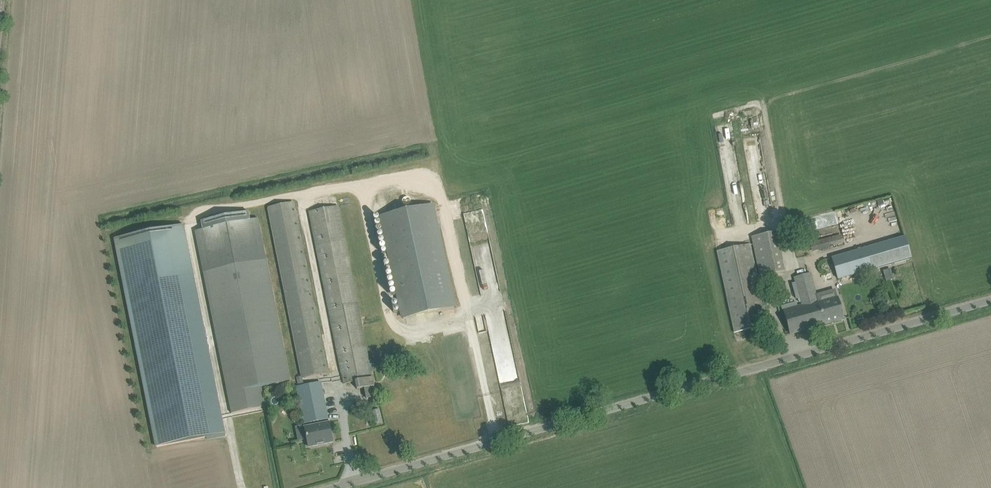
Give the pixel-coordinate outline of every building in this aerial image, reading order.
[(349,197),(340,198),(341,206),(350,204),(349,197)] [(298,385),(303,384),(302,379),(328,374),(294,203),(268,208),(268,209),(267,209),(301,377),(297,378),(298,385)] [(401,319),(457,307),(434,204),(379,216),(401,319)] [(355,382),(357,390),(364,388),(366,399),(377,397),(372,372),(376,371),(374,364),(370,364),(339,205),(309,211),(341,374),(343,384),(355,382)] [(203,230),(195,231),(203,272),(232,414),(265,407),(261,387),(290,381),(289,371),(266,260),(258,219),(250,220),(249,213),(246,214),(208,221),(202,222),(203,230)] [(121,238),(115,239),(116,244),(157,447),(225,434),(185,231),(184,226),(180,227),(121,238)] [(760,277),(784,272),(776,232),(752,237),(760,277)] [(812,252),(843,244),(841,235),(810,244),(812,252)] [(906,236),(834,257),(840,276),(841,279),(913,258),(907,236),(906,236)] [(734,333),(767,326),(750,245),(717,252),(734,333)] [(889,269),(883,271),(886,282),(892,280),(889,269)] [(818,301),(810,273),(795,277),(802,305),(784,310),(790,334),(844,319),(837,295),(818,301)] [(304,423),(329,418),(322,383),(297,388),(304,423)] [(379,409),(378,404),(371,406),(373,411),(371,411),(374,424),(383,421),(380,409),(379,409)] [(309,447),(333,442),(329,423),(305,428),(309,447)]
